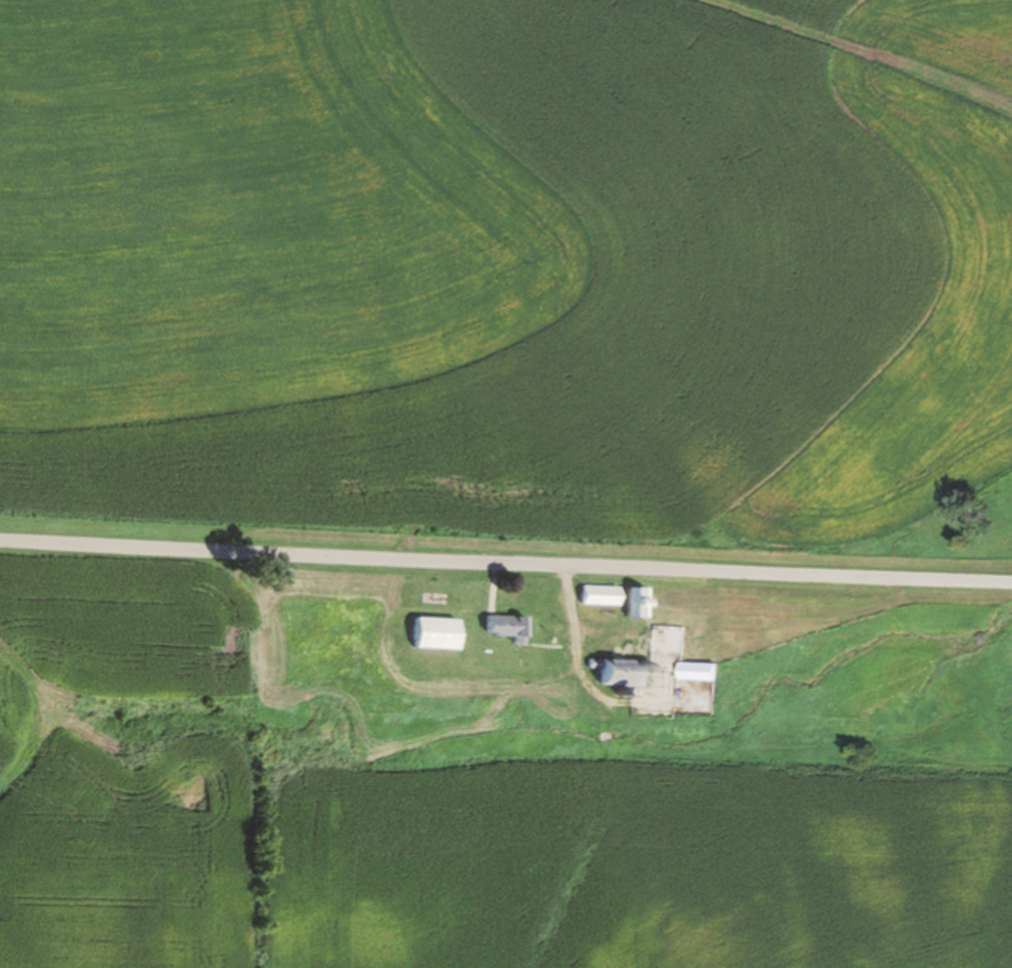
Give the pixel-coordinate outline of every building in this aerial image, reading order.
[(580,603),(619,603),(619,584),(580,584),(580,603)] [(628,616),(650,615),(649,585),(627,585),(628,616)] [(689,588),(653,588),(653,605),(689,605),(689,588)] [(485,635),(528,635),(528,614),(485,614),(485,635)] [(460,648),(460,616),(417,616),(416,647),(460,648)] [(651,654),(687,654),(687,625),(651,625),(651,654)] [(600,684),(657,685),(657,660),(588,659),(588,667),(600,668),(600,684)] [(722,662),(684,662),(684,680),(722,680),(722,662)]
